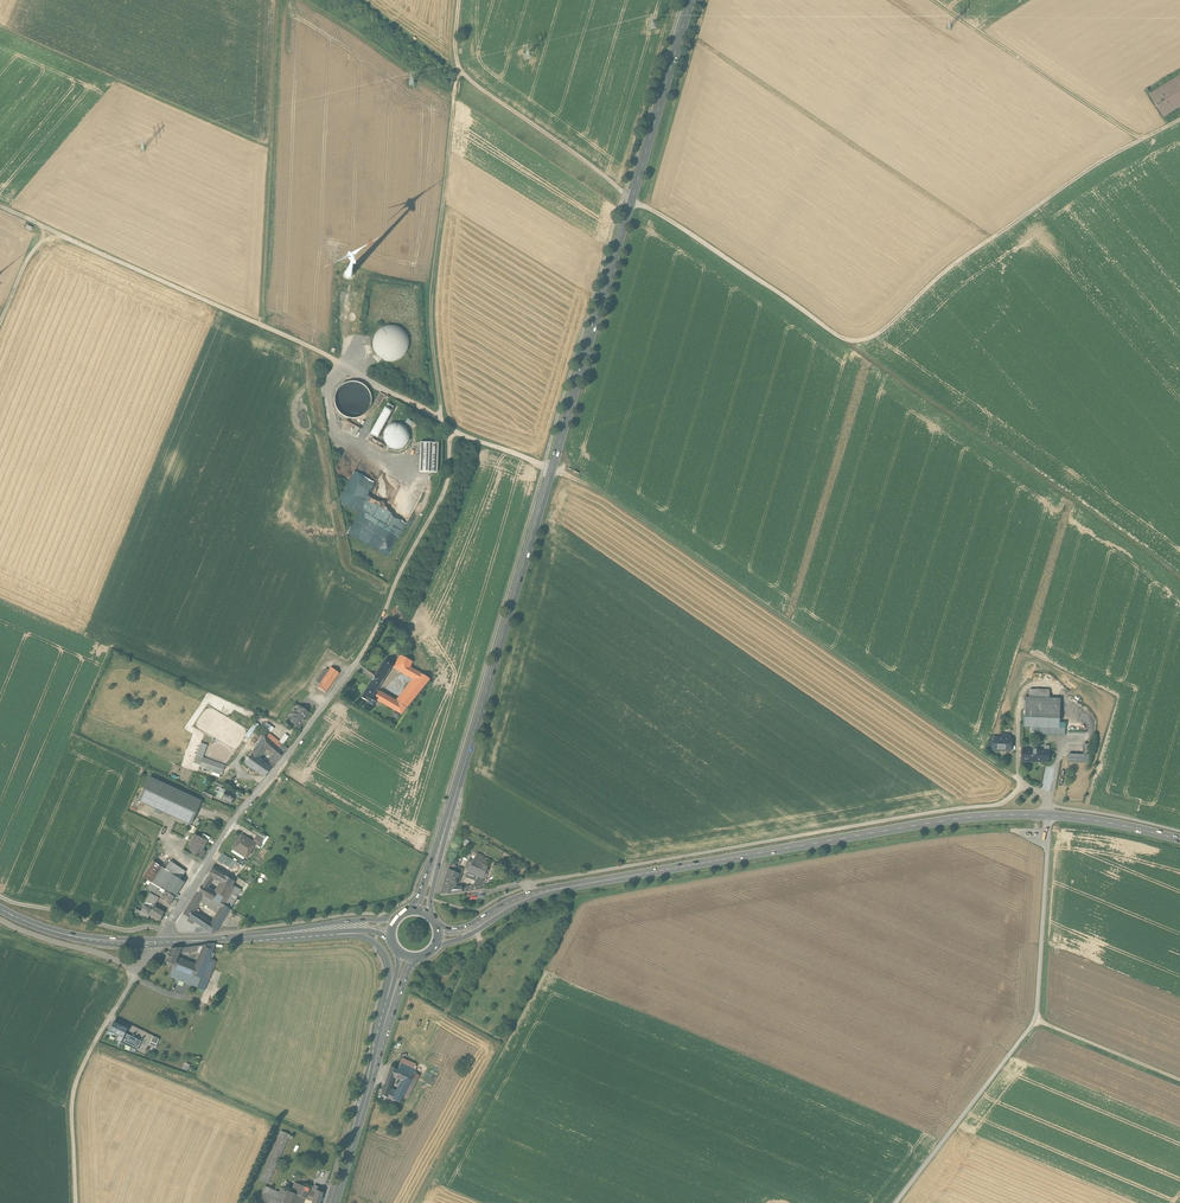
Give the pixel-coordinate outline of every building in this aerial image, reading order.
[(1151,95),(1165,117),(1179,107),(1179,76),(1151,95)] [(352,276),(353,275),(352,273),(351,272),(350,271),(348,270),(347,271),(345,272),(344,273),(344,275),(344,276),(345,278),(347,279),(348,279),(350,279),(352,278),(352,276)] [(377,352),(380,357),(385,360),(390,362),(396,361),(401,360),(405,356),(408,352),(410,346),(409,340),(407,335),(403,330),(398,328),(392,327),(386,328),(381,331),(377,336),(375,341),(375,347),(377,352)] [(370,407),(371,400),(370,393),(366,387),(360,383),(353,382),(346,383),(340,387),(336,393),(334,400),(336,407),(340,413),(346,417),(353,419),(360,417),(366,413),(370,407)] [(380,393),(374,403),(379,406),(385,396),(380,393)] [(385,407),(370,434),(377,438),(393,411),(392,410),(394,407),(387,404),(386,407),(385,407)] [(359,429),(346,421),(341,429),(355,436),(359,429)] [(408,441),(409,436),(408,431),(405,427),(401,424),(396,423),(391,424),(387,427),(384,431),(383,436),(384,441),(387,446),(391,448),(396,449),(401,448),(405,445),(408,441)] [(438,443),(420,442),(419,472),(437,473),(438,443)] [(400,655),(394,667),(416,680),(421,674),(409,667),(412,662),(400,655)] [(385,661),(376,675),(375,675),(375,676),(382,680),(391,666),(390,665),(387,663),(386,662),(385,661)] [(331,668),(318,687),(325,692),(339,673),(331,668)] [(416,680),(397,703),(406,708),(429,679),(421,674),(416,680)] [(382,680),(375,676),(371,681),(379,685),(382,680)] [(371,681),(361,698),(373,705),(376,700),(382,703),(386,697),(375,691),(379,685),(371,681)] [(1048,698),(1049,691),(1030,690),(1029,698),(1043,698),(1048,698)] [(397,703),(386,697),(382,703),(401,714),(406,708),(397,703)] [(1029,698),(1024,697),(1023,727),(1040,728),(1040,734),(1065,735),(1065,728),(1059,728),(1060,706),(1042,705),(1043,698),(1029,698)] [(299,706),(295,711),(292,716),(289,721),(299,728),(302,723),(306,718),(305,718),(309,713),(299,706)] [(270,732),(273,728),(266,723),(263,726),(270,732)] [(245,736),(248,738),(254,728),(251,725),(245,736)] [(285,749),(270,736),(267,740),(282,753),(285,749)] [(267,740),(264,737),(260,742),(266,748),(274,755),(279,759),(283,754),(282,753),(267,740)] [(1001,738),(993,738),(992,750),(1010,751),(1011,739),(1001,738)] [(266,748),(260,742),(251,755),(258,759),(266,748)] [(207,745),(201,743),(193,764),(222,775),(225,765),(203,757),(207,745)] [(1037,752),(1022,751),(1022,762),(1022,761),(1029,761),(1029,762),(1037,762),(1037,760),(1049,761),(1049,750),(1037,750),(1037,752)] [(1083,755),(1068,754),(1068,762),(1089,763),(1089,755),(1087,755),(1083,755)] [(249,758),(245,764),(252,769),(258,759),(251,755),(249,758)] [(274,755),(269,760),(274,765),(279,759),(274,755)] [(270,768),(258,759),(252,769),(264,777),(272,768),(270,768)] [(201,801),(149,777),(138,801),(190,825),(201,801)] [(232,793),(220,789),(217,797),(231,803),(235,796),(231,795),(232,793)] [(267,838),(258,832),(252,842),(256,844),(261,848),(267,838)] [(210,838),(203,834),(201,838),(206,841),(206,842),(207,843),(210,838)] [(201,838),(195,835),(189,845),(193,847),(190,852),(194,854),(195,853),(202,857),(205,851),(202,850),(206,842),(206,841),(201,838)] [(252,842),(241,835),(232,849),(247,859),(256,844),(252,842)] [(235,862),(222,853),(216,861),(230,869),(235,862)] [(252,861),(259,866),(265,858),(258,853),(252,861)] [(491,861),(476,854),(467,871),(476,876),(482,878),(491,861)] [(185,871),(170,861),(164,870),(180,880),(185,871)] [(153,863),(144,877),(151,882),(165,891),(174,897),(183,882),(180,880),(164,870),(153,863)] [(463,869),(450,864),(448,871),(461,876),(463,869)] [(232,880),(211,869),(207,875),(202,884),(208,887),(210,883),(211,883),(212,882),(220,886),(216,893),(216,894),(223,897),(219,903),(230,909),(241,890),(230,884),(232,880)] [(461,876),(448,871),(441,894),(441,895),(461,892),(467,892),(466,888),(461,888),(454,888),(456,883),(458,884),(461,876)] [(482,878),(476,876),(473,886),(471,890),(471,891),(481,889),(481,888),(484,878),(482,878)] [(165,891),(151,882),(147,888),(157,895),(159,891),(163,894),(165,891)] [(208,887),(202,884),(202,885),(201,885),(201,886),(197,892),(212,901),(216,894),(216,893),(207,888),(208,887)] [(163,894),(160,899),(168,905),(174,897),(165,891),(163,894)] [(216,894),(212,901),(197,892),(189,905),(196,909),(198,905),(200,902),(218,913),(211,923),(208,921),(204,928),(213,934),(218,928),(220,924),(230,909),(219,903),(223,897),(216,894)] [(159,898),(150,893),(146,899),(155,904),(159,898)] [(166,910),(155,904),(152,910),(144,905),(141,912),(135,909),(135,913),(148,919),(150,915),(160,921),(166,910)] [(196,909),(189,905),(183,915),(189,918),(194,921),(204,928),(208,921),(194,912),(196,909)] [(201,955),(196,967),(192,965),(185,983),(204,990),(216,962),(209,959),(215,944),(214,944),(181,948),(179,952),(182,953),(186,952),(189,953),(197,952),(201,955)] [(192,965),(177,959),(179,952),(181,948),(171,949),(170,949),(165,962),(174,965),(169,977),(175,979),(176,982),(178,981),(185,983),(192,965)] [(125,1036),(112,1029),(107,1037),(118,1044),(121,1038),(123,1040),(125,1036)] [(403,1080),(395,1095),(393,1094),(393,1100),(392,1104),(397,1106),(409,1083),(414,1085),(418,1076),(414,1074),(416,1070),(400,1063),(398,1070),(399,1076),(398,1078),(403,1080)] [(398,1070),(390,1067),(381,1095),(385,1097),(383,1100),(388,1102),(389,1098),(393,1100),(393,1094),(389,1093),(390,1088),(393,1077),(398,1078),(399,1076),(398,1070)] [(433,1072),(428,1082),(432,1085),(438,1075),(433,1072)] [(282,1131),(259,1179),(268,1183),(289,1139),(290,1136),(290,1135),(282,1131)] [(309,1189),(296,1183),(291,1192),(298,1195),(303,1198),(305,1199),(309,1189)] [(264,1186),(258,1200),(266,1202),(283,1202),(286,1195),(279,1192),(264,1186)] [(313,1190),(309,1189),(305,1199),(312,1202),(315,1192),(313,1191),(313,1190)] [(316,1190),(315,1192),(312,1202),(315,1202),(319,1202),(322,1193),(316,1190)] [(283,1202),(295,1202),(298,1195),(291,1192),(288,1191),(286,1195),(283,1202)]
